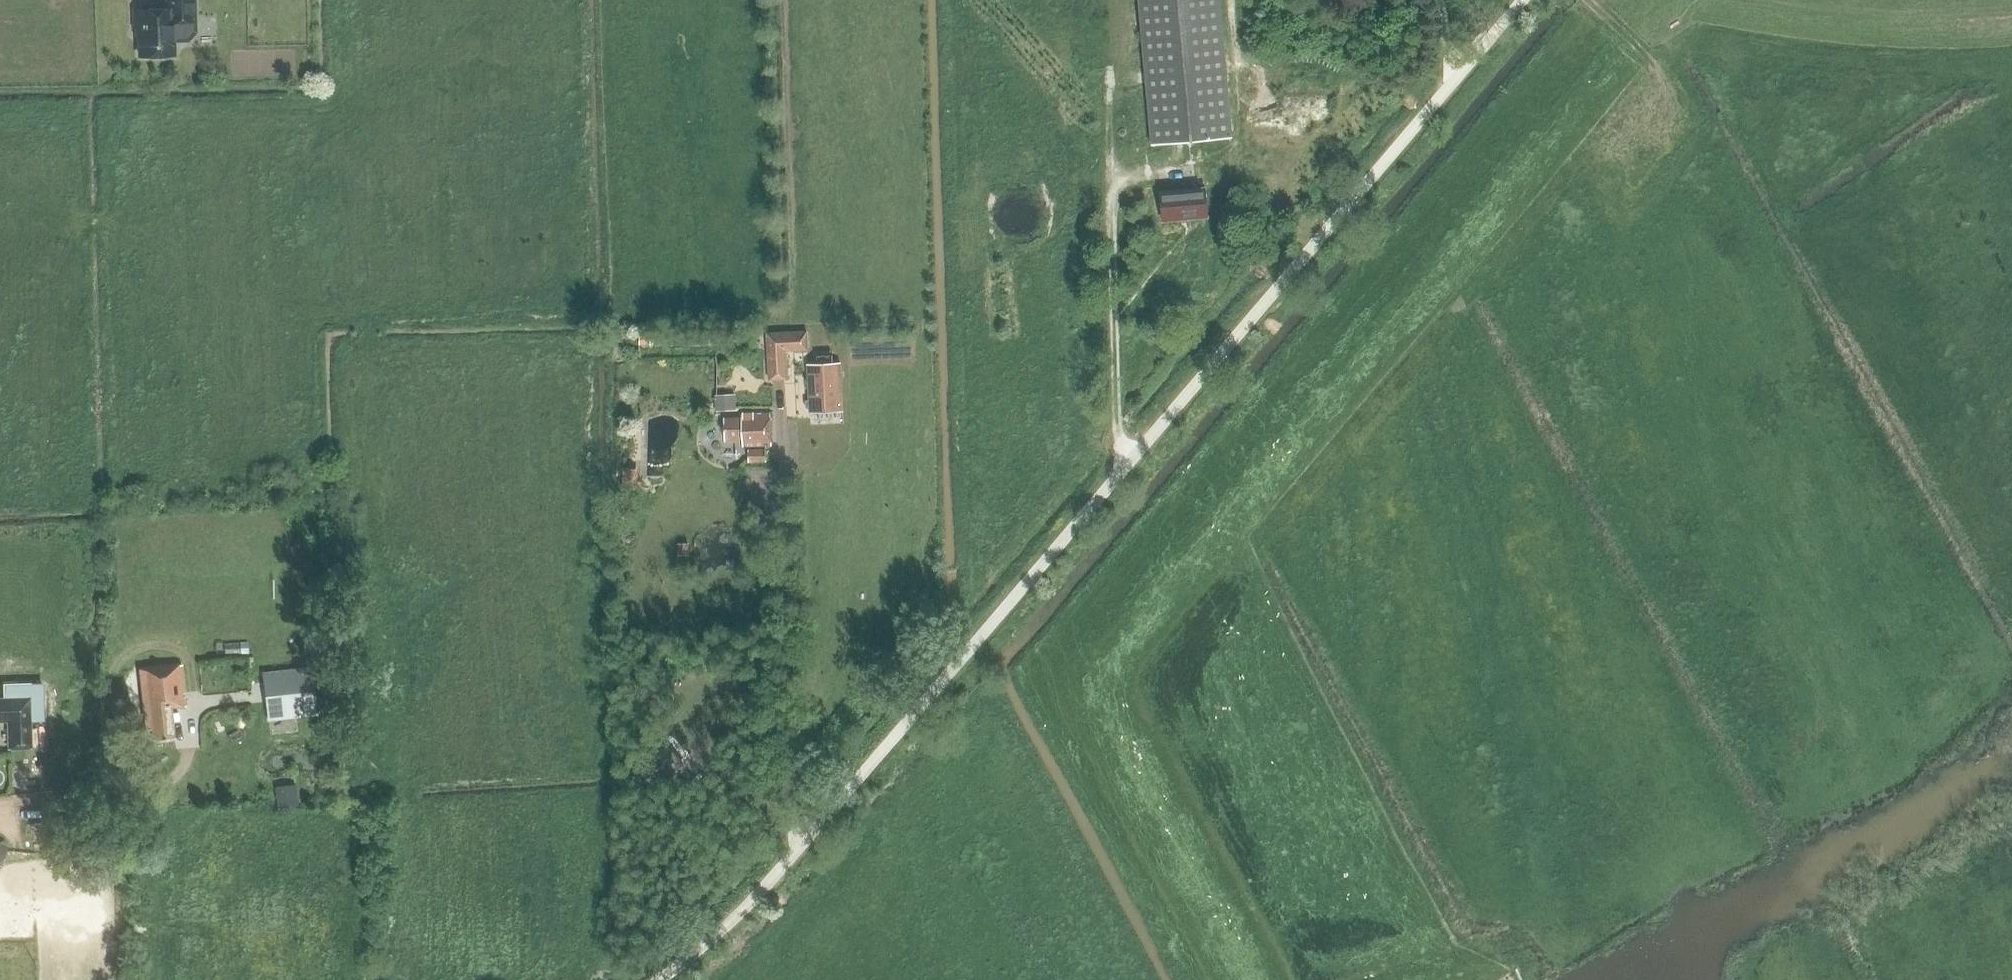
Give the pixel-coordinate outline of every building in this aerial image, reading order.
[(168,10),(134,11),(135,28),(139,28),(140,56),(174,55),(173,41),(188,40),(195,32),(194,0),(167,0),(168,10)] [(1218,0),(1137,0),(1150,145),(1231,138),(1218,0)] [(1207,217),(1205,189),(1160,192),(1162,220),(1207,217)] [(807,349),(807,329),(766,330),(768,380),(788,379),(787,350),(807,349)] [(651,345),(651,335),(639,335),(639,345),(651,345)] [(807,364),(809,412),(843,411),(841,362),(807,364)] [(722,409),(743,407),(742,392),(721,394),(722,409)] [(743,446),(770,445),(769,413),(741,414),(741,418),(723,419),(724,439),(742,439),(743,446)] [(765,450),(748,450),(748,463),(766,462),(765,450)] [(677,544),(678,556),(690,555),(689,543),(677,544)] [(186,706),(182,664),(139,669),(146,730),(151,729),(153,742),(173,740),(170,708),(186,706)] [(315,715),(311,667),(264,671),(269,726),(284,725),(283,718),(315,715)] [(32,716),(31,697),(0,698),(0,722),(7,721),(7,749),(31,749),(31,746),(32,746),(32,716)] [(650,752),(662,764),(675,751),(663,739),(650,752)] [(274,786),(277,809),(298,806),(295,783),(274,786)]
